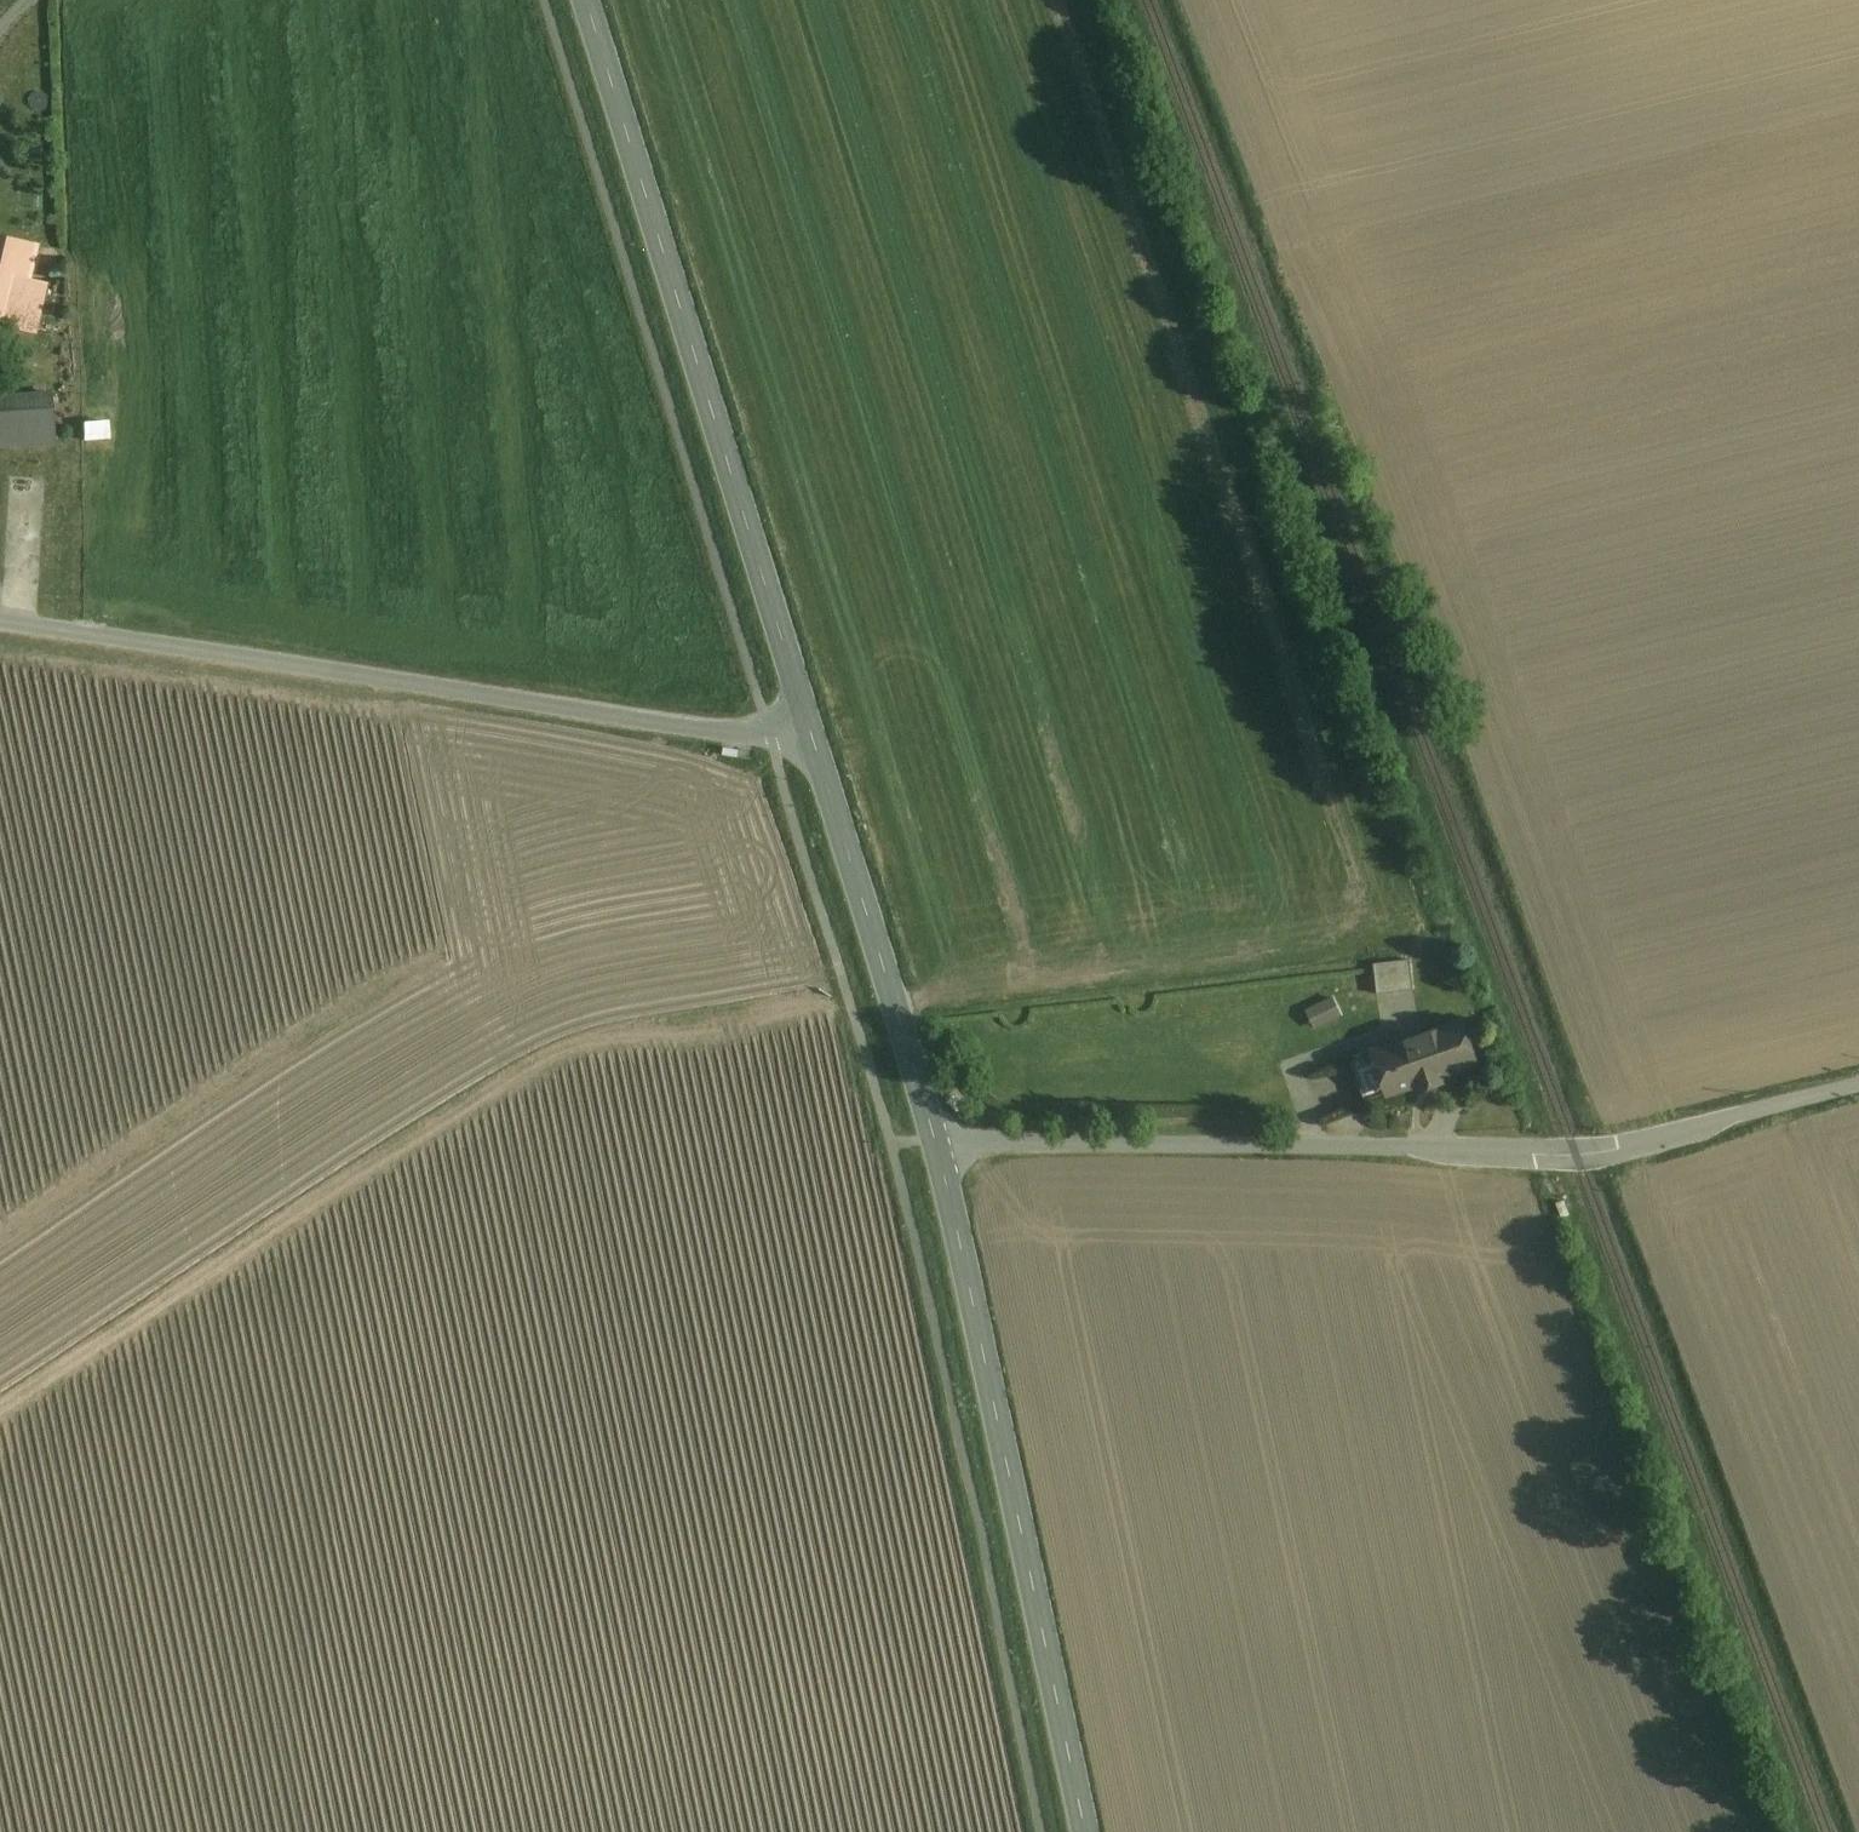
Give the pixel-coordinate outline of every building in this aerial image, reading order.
[(0,237),(0,322),(19,327),(37,245),(0,237)] [(0,398),(0,446),(56,442),(49,393),(0,398)] [(1414,990),(1409,962),(1373,965),(1377,995),(1414,990)] [(1333,993),(1305,1006),(1315,1026),(1342,1013),(1333,993)] [(1463,1023),(1376,1052),(1381,1069),(1390,1074),(1396,1091),(1420,1082),(1422,1085),(1428,1089),(1436,1085),(1439,1079),(1439,1076),(1476,1063),(1463,1023)] [(1365,1102),(1396,1091),(1390,1074),(1381,1069),(1376,1052),(1350,1061),(1365,1102)]
